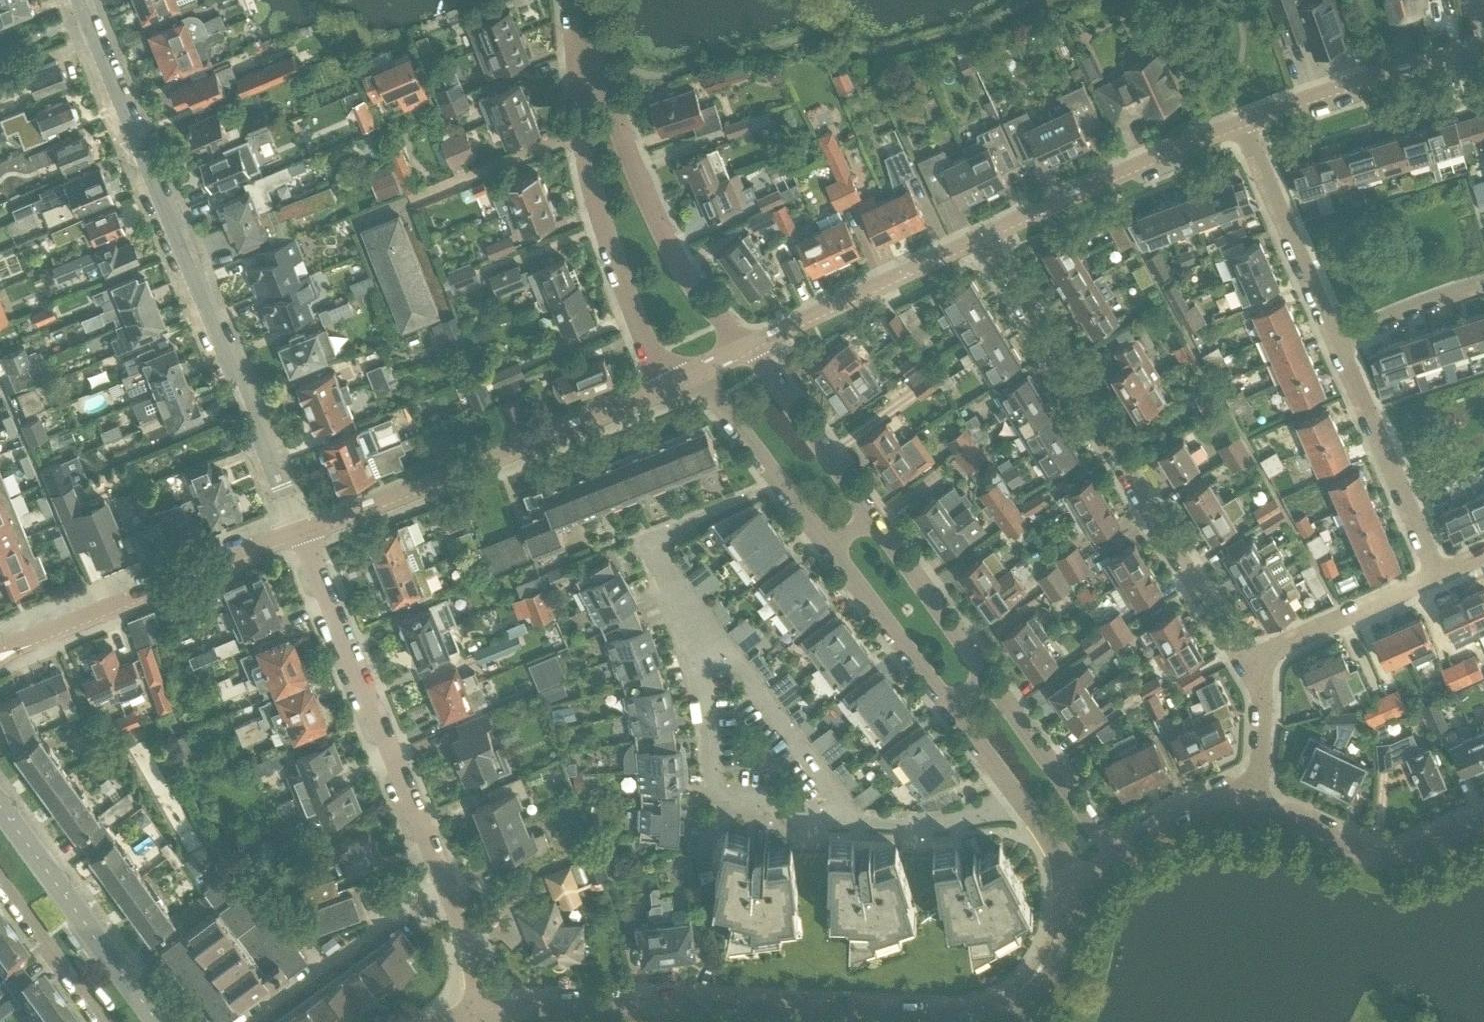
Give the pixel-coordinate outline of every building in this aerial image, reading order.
[(28,9),(25,0),(0,0),(0,20),(28,9)] [(140,8),(138,9),(141,16),(144,15),(145,18),(169,9),(170,12),(195,1),(194,0),(137,0),(140,8)] [(1285,41),(1303,34),(1308,47),(1313,45),(1316,55),(1325,52),(1329,53),(1333,52),(1335,48),(1344,45),(1340,33),(1345,31),(1334,0),(1271,0),(1285,41)] [(1392,18),(1426,9),(1425,3),(1427,3),(1426,0),(1388,0),(1392,18)] [(517,19),(514,20),(510,9),(496,15),(492,7),(482,11),(485,19),(468,26),(478,50),(519,33),(518,31),(521,30),(517,19)] [(158,31),(151,33),(160,53),(220,29),(220,28),(226,26),(221,13),(204,20),(202,17),(198,15),(194,14),(189,14),(181,17),(182,21),(179,22),(176,15),(155,24),(158,31)] [(220,29),(160,53),(168,74),(180,69),(183,76),(213,64),(209,56),(212,53),(213,46),(212,43),(224,38),(220,29)] [(519,33),(478,50),(489,78),(509,70),(507,65),(528,56),(524,45),(526,44),(522,34),(520,35),(519,33)] [(438,64),(432,46),(421,50),(427,68),(438,64)] [(978,70),(988,65),(981,49),(970,54),(978,70)] [(1077,56),(1090,83),(1104,77),(1091,50),(1077,56)] [(409,52),(363,72),(375,100),(387,94),(388,95),(399,90),(406,107),(428,97),(409,52)] [(217,71),(172,90),(178,106),(193,100),(196,106),(227,93),(223,84),(236,78),(244,96),(301,71),(295,55),(294,54),(237,77),(232,64),(217,70),(217,71)] [(966,75),(978,70),(970,54),(958,59),(966,75)] [(1176,100),(1180,98),(1160,55),(1128,69),(1130,75),(1101,89),(1116,121),(1138,111),(1137,109),(1145,105),(1148,113),(1163,106),(1167,107),(1175,103),(1176,100)] [(0,71),(0,95),(13,90),(31,82),(37,96),(66,83),(65,82),(67,78),(65,73),(61,71),(57,61),(10,80),(9,81),(4,69),(1,70),(0,71)] [(854,88),(849,75),(836,81),(841,94),(854,88)] [(460,82),(436,92),(440,103),(465,93),(460,82)] [(498,119),(530,106),(521,83),(488,96),(479,100),(488,123),(498,119)] [(1101,121),(1083,84),(1061,95),(1063,111),(1050,117),(1067,153),(1089,143),(1083,130),(1101,121)] [(722,125),(715,104),(701,108),(694,89),(652,103),(663,134),(693,124),(697,135),(725,126),(724,125),(722,125)] [(445,114),(469,105),(465,93),(440,103),(445,114)] [(7,137),(6,134),(16,130),(23,147),(47,137),(45,133),(45,132),(76,120),(75,119),(77,115),(78,115),(74,106),(70,105),(67,99),(35,112),(36,114),(27,118),(23,109),(0,118),(0,140),(7,137)] [(507,142),(540,129),(530,106),(498,119),(507,142)] [(264,111),(245,119),(251,135),(255,133),(268,128),(270,127),(264,111)] [(1067,153),(1050,117),(1037,123),(1027,111),(1004,121),(1021,158),(1039,150),(1046,163),(1067,153)] [(240,133),(237,126),(237,125),(227,129),(220,112),(190,125),(190,126),(191,130),(189,131),(194,144),(197,143),(200,151),(240,133)] [(762,126),(759,114),(747,118),(747,117),(724,125),(725,126),(729,138),(751,130),(751,129),(762,126)] [(1428,127),(1437,155),(1461,148),(1462,152),(1476,148),(1475,144),(1483,141),(1483,136),(1481,126),(1479,116),(1456,123),(1455,119),(1428,127)] [(1016,158),(1000,123),(977,134),(979,140),(963,147),(967,156),(966,156),(983,193),(1006,182),(998,167),(1016,158)] [(1428,127),(1401,135),(1409,163),(1428,158),(1431,169),(1440,167),(1437,155),(1428,127)] [(268,128),(255,133),(259,143),(272,138),(268,128)] [(454,136),(463,161),(475,156),(465,131),(454,136)] [(363,154),(381,145),(375,132),(357,141),(363,154)] [(66,139),(30,154),(30,155),(35,167),(59,157),(64,170),(93,158),(92,157),(94,153),(92,148),(88,146),(83,135),(67,141),(66,139)] [(1401,135),(1374,143),(1382,171),(1409,163),(1401,135)] [(454,136),(442,141),(451,165),(463,161),(454,136)] [(226,154),(202,163),(212,188),(260,168),(248,139),(224,149),(226,154)] [(400,178),(412,173),(399,141),(386,147),(400,178)] [(1374,143),(1347,151),(1355,179),(1382,171),(1374,143)] [(697,189),(730,176),(717,147),(709,150),(684,161),(685,163),(676,167),(681,180),(692,176),(697,189)] [(925,220),(909,186),(905,178),(915,173),(904,150),(887,158),(899,194),(887,199),(902,231),(925,220)] [(983,193),(966,156),(954,162),(943,150),(919,161),(936,198),(956,189),(962,202),(983,193)] [(1328,187),(1355,179),(1347,151),(1320,159),(1328,187)] [(848,174),(842,160),(839,154),(828,159),(831,165),(837,179),(838,178),(850,204),(862,198),(850,173),(848,174)] [(1301,195),(1328,187),(1320,159),(1292,167),(1301,195)] [(268,189),(292,177),(288,165),(248,182),(251,188),(248,189),(249,192),(220,204),(229,226),(268,210),(275,207),(268,189)] [(41,197),(12,209),(16,219),(41,208),(41,209),(57,203),(69,198),(69,199),(107,184),(101,170),(90,174),(89,172),(63,183),(63,181),(38,191),(41,197)] [(700,197),(695,199),(702,214),(707,211),(710,219),(751,201),(750,198),(757,195),(752,183),(745,186),(738,172),(730,176),(697,189),(700,197)] [(538,173),(493,191),(502,214),(506,213),(548,196),(538,173)] [(837,210),(850,204),(838,178),(837,179),(826,184),(837,210)] [(1233,180),(1209,189),(1220,218),(1222,225),(1232,221),(1229,213),(1242,208),(1244,214),(1254,210),(1243,181),(1234,184),(1233,180)] [(1473,184),(1478,200),(1483,199),(1483,180),(1473,184)] [(484,182),(472,187),(476,196),(488,191),(484,182)] [(763,211),(801,193),(797,183),(779,191),(778,189),(757,198),(763,211)] [(57,203),(41,209),(42,211),(48,225),(73,215),(68,202),(70,202),(76,216),(77,215),(102,204),(102,203),(113,198),(107,184),(69,199),(69,198),(57,203)] [(330,184),(274,208),(279,221),(302,211),(303,214),(337,200),(330,184)] [(1197,227),(1220,218),(1209,189),(1186,198),(1197,227)] [(902,231),(887,199),(879,204),(875,195),(860,202),(879,242),(902,231)] [(548,196),(506,213),(512,228),(521,225),(525,234),(557,221),(548,196)] [(1173,235),(1197,227),(1186,198),(1163,206),(1173,235)] [(783,235),(798,229),(786,203),(779,207),(778,205),(773,207),(778,218),(776,219),(783,235)] [(1141,219),(1129,224),(1142,249),(1174,237),(1173,235),(1163,206),(1139,214),(1141,219)] [(753,230),(776,219),(778,218),(773,207),(748,218),(753,230)] [(82,216),(53,229),(58,241),(88,228),(94,243),(124,232),(121,225),(123,221),(121,216),(117,215),(115,209),(84,221),(82,216)] [(277,230),(268,210),(229,226),(238,249),(269,236),(268,234),(277,230)] [(844,216),(842,218),(838,210),(818,220),(821,227),(837,261),(860,250),(844,216)] [(402,331),(441,316),(400,213),(361,229),(402,331)] [(1114,237),(1125,230),(1117,215),(1105,221),(1114,237)] [(821,227),(798,238),(814,272),(837,261),(821,227)] [(1231,245),(1242,240),(1237,229),(1226,234),(1231,245)] [(1121,250),(1133,243),(1125,230),(1114,237),(1121,250)] [(1052,275),(1081,257),(1090,252),(1077,231),(1044,251),(1049,258),(1044,261),(1052,275)] [(759,256),(764,253),(749,232),(720,253),(735,274),(760,256),(759,256)] [(1220,249),(1231,245),(1226,234),(1215,238),(1220,249)] [(512,235),(486,245),(491,259),(517,248),(512,235)] [(302,276),(301,276),(296,261),(305,257),(297,237),(265,249),(269,261),(248,269),(257,294),(279,286),(301,277),(300,277),(302,276)] [(1233,279),(1269,263),(1260,241),(1245,248),(1242,240),(1231,245),(1220,249),(1223,257),(1224,257),(1227,263),(1226,264),(1233,279)] [(95,250),(52,267),(58,280),(81,271),(100,263),(105,275),(138,261),(130,241),(117,247),(114,241),(95,250)] [(1184,266),(1196,261),(1191,248),(1179,253),(1184,266)] [(760,256),(735,274),(750,295),(751,294),(753,297),(765,288),(763,285),(775,277),(772,273),(779,268),(767,251),(764,253),(759,256),(760,256)] [(1159,281),(1171,274),(1159,252),(1146,259),(1159,281)] [(792,282),(804,276),(795,255),(782,261),(792,282)] [(1065,295),(1094,278),(1081,257),(1052,275),(1057,284),(1055,285),(1062,295),(1064,294),(1065,295)] [(518,265),(491,276),(498,293),(522,284),(524,288),(533,284),(539,300),(576,285),(566,258),(522,276),(518,265)] [(449,275),(442,278),(446,290),(453,287),(454,289),(479,278),(474,264),(471,265),(470,262),(448,270),(450,273),(448,274),(449,275)] [(1265,296),(1263,292),(1279,285),(1269,263),(1233,279),(1236,286),(1235,286),(1243,305),(1265,296)] [(1137,278),(1149,271),(1144,264),(1132,270),(1137,278)] [(1142,288),(1154,281),(1149,271),(1137,278),(1142,288)] [(271,329),(315,311),(310,298),(319,294),(311,272),(301,276),(302,276),(300,277),(301,277),(279,286),(283,297),(262,305),(271,329)] [(151,292),(150,292),(145,277),(137,280),(136,276),(93,294),(97,304),(116,296),(119,305),(151,292)] [(1077,316),(1106,298),(1094,278),(1065,295),(1070,303),(1067,305),(1074,316),(1076,314),(1077,316)] [(947,312),(939,317),(944,325),(951,320),(983,301),(979,293),(980,292),(973,280),(940,300),(947,312)] [(1185,299),(1185,298),(1176,282),(1164,289),(1173,305),(1185,299)] [(544,310),(553,307),(562,329),(593,317),(580,284),(576,285),(539,300),(544,310)] [(117,327),(158,311),(159,310),(151,291),(150,292),(151,292),(119,305),(100,312),(104,322),(114,319),(116,325),(117,327)] [(1089,336),(1119,318),(1106,298),(1077,316),(1089,336)] [(1196,303),(1190,306),(1185,298),(1185,299),(1173,305),(1189,333),(1207,323),(1196,303)] [(349,299),(319,311),(324,324),(354,312),(354,311),(349,299)] [(1263,337),(1295,323),(1285,300),(1253,314),(1263,337)] [(965,340),(996,321),(983,301),(951,320),(957,329),(958,328),(965,340)] [(47,309),(33,315),(38,326),(56,318),(51,307),(47,309)] [(114,326),(118,337),(111,340),(115,349),(158,332),(157,328),(164,325),(158,311),(117,327),(116,325),(114,326)] [(453,350),(469,343),(457,314),(441,321),(453,350)] [(1483,344),(1483,314),(1458,323),(1467,350),(1483,344)] [(898,342),(909,335),(896,315),(885,322),(898,342)] [(918,316),(907,324),(918,341),(929,334),(929,335),(930,334),(918,316)] [(975,360),(1007,341),(996,321),(965,340),(971,350),(960,356),(966,366),(975,360)] [(1273,360),(1305,345),(1295,323),(1263,337),(1273,360)] [(1440,359),(1467,350),(1458,323),(1432,331),(1440,359)] [(292,372),(337,354),(327,327),(307,335),(305,331),(290,336),(292,341),(281,345),(292,372)] [(1161,376),(1138,338),(1136,340),(1128,327),(1116,334),(1123,347),(1115,352),(1125,369),(1112,377),(1124,397),(1155,379),(1155,380),(1161,376)] [(1414,367),(1440,359),(1432,331),(1405,340),(1414,367)] [(933,342),(929,335),(929,334),(918,341),(923,348),(933,342)] [(835,352),(812,368),(816,374),(813,376),(822,388),(825,386),(827,389),(859,365),(863,362),(869,358),(854,338),(835,352)] [(1379,353),(1368,357),(1374,371),(1385,394),(1392,392),(1400,389),(1395,374),(1414,367),(1405,340),(1378,349),(1379,353)] [(982,367),(989,379),(1022,360),(1014,347),(1012,348),(1007,341),(975,360),(980,368),(982,367)] [(1186,361),(1196,355),(1187,341),(1177,347),(1186,361)] [(1283,382),(1315,368),(1305,345),(1273,360),(1283,382)] [(129,374),(122,377),(123,378),(126,386),(180,365),(181,364),(174,347),(156,354),(153,346),(138,352),(123,358),(129,374)] [(26,364),(30,362),(24,347),(1,357),(7,373),(26,365),(26,364)] [(1206,364),(1222,355),(1217,347),(1202,356),(1206,364)] [(907,376),(927,362),(919,350),(899,365),(907,376)] [(1193,373),(1202,368),(1196,355),(1186,361),(1193,373)] [(1211,372),(1227,363),(1222,355),(1206,364),(1211,372)] [(611,363),(607,364),(604,356),(573,369),(573,370),(558,376),(567,399),(582,392),(583,393),(614,381),(611,373),(614,372),(611,363)] [(1452,361),(1442,364),(1447,377),(1456,374),(1452,361)] [(372,383),(396,373),(392,362),(382,365),(382,364),(367,370),(372,383)] [(517,378),(524,375),(519,362),(491,373),(497,387),(517,378)] [(859,365),(827,389),(842,409),(863,394),(866,399),(882,387),(863,362),(859,365)] [(941,385),(939,382),(935,375),(927,362),(907,376),(907,377),(908,376),(915,385),(913,387),(921,399),(941,385)] [(15,391),(34,383),(26,365),(7,373),(15,391)] [(180,365),(126,386),(130,396),(152,387),(156,396),(187,383),(180,365)] [(951,375),(950,375),(946,368),(935,375),(939,382),(951,375)] [(1283,382),(1293,405),(1325,391),(1315,368),(1283,382)] [(335,370),(297,386),(304,402),(306,402),(308,408),(351,391),(347,382),(341,385),(335,370)] [(377,395),(400,385),(396,373),(372,383),(377,395)] [(1008,414),(1041,394),(1036,387),(1038,386),(1030,373),(997,393),(1004,404),(994,410),(997,414),(1000,419),(1008,414)] [(492,403),(481,374),(463,381),(475,410),(492,403)] [(944,390),(955,382),(951,375),(939,382),(941,385),(944,390)] [(501,398),(522,389),(517,378),(497,387),(501,398)] [(1168,400),(1155,380),(1155,379),(1124,397),(1137,419),(1168,400)] [(159,404),(137,413),(140,422),(194,401),(187,383),(156,396),(159,404)] [(25,415),(44,407),(35,386),(16,394),(25,415)] [(1203,413),(1222,403),(1214,388),(1195,398),(1203,413)] [(1230,406),(1246,398),(1241,389),(1226,398),(1230,406)] [(351,391),(308,408),(311,415),(310,416),(316,431),(354,416),(348,402),(354,399),(351,391)] [(1022,433),(1055,413),(1048,403),(1046,404),(1041,394),(1008,414),(1014,422),(1015,422),(1022,433)] [(510,423),(528,416),(520,396),(502,403),(510,423)] [(1235,415),(1251,406),(1246,398),(1230,406),(1235,415)] [(194,401),(140,422),(144,431),(166,422),(169,430),(202,416),(196,400),(194,401)] [(1307,448),(1339,434),(1329,411),(1297,425),(1307,448)] [(964,421),(973,435),(985,428),(976,413),(964,421)] [(1033,454),(1065,435),(1061,427),(1062,426),(1055,413),(1022,433),(1030,445),(1029,446),(1033,454)] [(2,417),(6,427),(14,424),(10,414),(2,417)] [(359,430),(321,445),(327,461),(329,460),(332,468),(375,450),(375,451),(380,449),(395,443),(395,442),(403,439),(398,427),(393,415),(359,430)] [(21,425),(29,445),(48,437),(40,417),(21,425)] [(888,421),(863,439),(878,460),(903,442),(888,421)] [(18,433),(14,424),(6,427),(10,437),(18,433)] [(118,424),(99,431),(104,442),(122,435),(118,424)] [(955,454),(975,439),(967,427),(946,442),(955,454)] [(558,526),(720,462),(707,428),(545,491),(543,486),(524,493),(528,505),(530,505),(534,515),(523,519),(537,555),(566,544),(558,526)] [(990,435),(985,428),(973,435),(978,442),(990,435)] [(912,475),(936,458),(917,432),(903,442),(878,460),(893,480),(908,469),(912,475)] [(1307,448),(1317,471),(1349,457),(1339,434),(1307,448)] [(1039,461),(1047,473),(1079,454),(1072,441),(1070,442),(1065,435),(1033,454),(1038,462),(1039,461)] [(1224,459),(1246,446),(1240,435),(1218,448),(1224,459)] [(375,450),(332,468),(335,474),(333,475),(340,490),(377,475),(377,473),(381,472),(381,473),(403,464),(399,453),(416,444),(413,436),(403,440),(403,439),(395,442),(395,443),(380,449),(375,451),(375,450)] [(961,463),(981,448),(975,439),(955,454),(961,463)] [(1185,439),(1160,455),(1169,470),(1173,468),(1178,477),(1200,463),(1199,462),(1208,456),(1202,446),(1193,451),(1185,439)] [(1232,472),(1253,458),(1246,446),(1224,459),(1232,472)] [(968,473),(989,458),(981,448),(961,463),(968,473)] [(1265,468),(1281,459),(1277,451),(1261,460),(1265,468)] [(19,457),(23,467),(31,463),(27,454),(19,457)] [(61,461),(41,470),(50,494),(53,493),(74,486),(73,483),(86,477),(77,455),(61,461)] [(1003,472),(1014,466),(1009,458),(998,465),(1003,472)] [(1270,476),(1286,467),(1281,459),(1265,468),(1270,476)] [(167,518),(230,492),(226,482),(226,477),(224,472),(222,471),(213,475),(207,461),(184,470),(194,495),(149,514),(153,523),(167,518)] [(35,473),(31,463),(23,467),(27,476),(35,473)] [(1339,507),(1370,494),(1359,470),(1328,483),(1339,507)] [(1,475),(0,476),(0,499),(9,495),(1,475)] [(1075,517),(1106,498),(1093,476),(1062,495),(1075,517)] [(1461,480),(1466,491),(1481,525),(1483,523),(1483,492),(1476,495),(1467,477),(1461,480)] [(1002,527),(1021,513),(1009,495),(1012,493),(1003,480),(994,486),(994,485),(979,495),(986,505),(982,507),(989,517),(993,515),(1002,527)] [(1211,480),(1185,496),(1198,516),(1224,501),(1211,480)] [(930,532),(968,505),(973,501),(965,491),(960,494),(954,485),(941,495),(940,493),(915,512),(930,532)] [(84,533),(97,564),(98,563),(97,561),(124,550),(125,552),(126,552),(120,537),(121,537),(118,529),(117,530),(104,499),(103,499),(104,502),(81,511),(71,488),(53,495),(71,538),(84,533)] [(1443,513),(1435,516),(1445,538),(1453,535),(1454,537),(1481,525),(1466,491),(1452,497),(1455,504),(1442,510),(1443,513)] [(130,515),(137,512),(129,492),(113,499),(128,534),(136,530),(130,515)] [(230,492),(173,515),(176,524),(177,524),(180,523),(185,520),(186,520),(187,521),(188,525),(192,533),(192,534),(208,528),(240,515),(240,512),(238,508),(235,504),(230,492)] [(1028,515),(1048,503),(1041,492),(1021,504),(1028,515)] [(36,497),(40,506),(48,503),(44,493),(36,497)] [(1224,501),(1198,516),(1212,539),(1237,523),(1233,516),(1246,507),(1237,493),(1224,501)] [(1349,531),(1380,518),(1370,494),(1339,507),(1349,531)] [(9,495),(0,499),(0,522),(17,515),(9,495)] [(1260,522),(1281,509),(1275,497),(1253,511),(1260,522)] [(1089,538),(1120,519),(1106,498),(1075,517),(1089,538)] [(52,513),(48,503),(40,506),(44,516),(52,513)] [(759,510),(756,512),(751,505),(709,525),(710,526),(711,525),(726,546),(729,543),(737,554),(773,527),(759,510)] [(968,505),(930,532),(945,553),(967,536),(969,539),(985,527),(968,505)] [(449,531),(473,521),(468,509),(444,519),(449,531)] [(1281,509),(1260,522),(1267,533),(1288,521),(1281,509)] [(1009,537),(1029,523),(1021,513),(1002,527),(1009,537)] [(1299,529),(1311,522),(1306,514),(1295,521),(1299,529)] [(17,515),(0,522),(0,546),(25,535),(17,515)] [(1360,555),(1390,541),(1380,518),(1349,531),(1360,555)] [(376,562),(407,549),(417,544),(408,522),(367,539),(376,562)] [(1304,537),(1315,530),(1311,522),(1299,529),(1304,537)] [(783,548),(786,545),(773,527),(737,554),(745,565),(742,567),(752,580),(751,581),(751,582),(788,554),(783,548)] [(138,556),(152,551),(142,528),(129,534),(138,556)] [(477,546),(470,530),(457,536),(463,552),(477,546)] [(519,546),(523,545),(518,532),(514,534),(515,537),(519,546)] [(65,543),(61,533),(53,536),(57,546),(65,543)] [(1311,550),(1325,541),(1321,533),(1306,541),(1311,550)] [(25,535),(0,546),(0,569),(34,555),(33,554),(25,535)] [(512,549),(519,546),(515,537),(509,540),(512,549)] [(1297,537),(1287,542),(1292,551),(1302,546),(1297,537)] [(1236,573),(1278,547),(1274,540),(1260,548),(1254,539),(1223,558),(1230,569),(1233,567),(1236,573)] [(505,552),(512,549),(509,540),(502,543),(505,552)] [(1316,558),(1330,549),(1325,541),(1311,550),(1316,558)] [(1360,555),(1370,579),(1401,565),(1390,541),(1360,555)] [(1116,584),(1149,564),(1136,542),(1102,562),(1116,584)] [(69,552),(65,543),(57,546),(61,556),(69,552)] [(499,554),(505,552),(502,543),(495,545),(499,554)] [(407,549),(376,562),(385,584),(416,571),(423,568),(427,567),(417,544),(407,549)] [(492,557),(488,548),(487,544),(482,546),(487,559),(492,557)] [(492,557),(499,554),(495,545),(488,548),(492,557)] [(524,559),(528,558),(523,545),(519,546),(522,556),(524,559)] [(516,558),(522,556),(519,546),(512,549),(516,558)] [(1063,572),(1084,559),(1077,546),(1055,560),(1057,564),(1058,564),(1063,572)] [(1278,547),(1236,573),(1240,580),(1237,581),(1244,592),(1286,566),(1282,558),(1284,557),(1284,556),(1278,547)] [(509,561),(516,558),(512,549),(505,552),(509,561)] [(994,549),(960,573),(975,594),(1009,570),(994,549)] [(502,564),(509,561),(505,552),(499,554),(502,564)] [(33,554),(34,555),(0,569),(0,593),(46,575),(37,553),(33,554)] [(683,571),(693,564),(685,553),(676,560),(683,571)] [(495,566),(502,564),(499,554),(492,557),(495,566)] [(1323,570),(1336,564),(1333,556),(1320,561),(1323,570)] [(497,570),(495,566),(492,557),(487,559),(492,572),(497,570)] [(587,607),(629,584),(620,568),(616,570),(609,559),(576,579),(582,589),(578,591),(587,607)] [(1071,584),(1071,583),(1091,570),(1084,559),(1063,572),(1066,576),(1071,584)] [(801,565),(798,567),(792,560),(756,588),(757,589),(758,588),(768,601),(771,599),(779,609),(814,582),(801,565)] [(416,571),(385,584),(394,606),(417,596),(419,600),(434,594),(427,576),(436,572),(433,564),(427,567),(423,568),(416,571)] [(1066,576),(1063,572),(1058,564),(1057,564),(1037,579),(1045,591),(1066,576)] [(1149,564),(1116,584),(1129,607),(1163,586),(1149,564)] [(1305,577),(1316,570),(1312,564),(1301,570),(1305,577)] [(1327,578),(1339,572),(1336,564),(1323,570),(1327,578)] [(1286,566),(1244,592),(1251,604),(1254,602),(1257,607),(1295,584),(1291,578),(1294,577),(1286,566)] [(1009,570),(975,594),(990,615),(1026,590),(1012,569),(1010,571),(1009,570)] [(1317,597),(1328,591),(1316,570),(1305,577),(1317,597)] [(211,586),(198,592),(204,607),(223,599),(229,612),(272,594),(269,586),(265,587),(260,576),(244,583),(243,580),(215,592),(214,593),(211,586)] [(1073,586),(1071,583),(1071,584),(1066,576),(1045,591),(1052,601),(1073,586)] [(825,603),(828,600),(814,582),(779,609),(787,620),(784,622),(794,635),(792,636),(793,637),(830,610),(825,603)] [(603,631),(639,614),(634,603),(638,601),(629,584),(587,607),(595,624),(599,622),(603,631)] [(1295,584),(1257,607),(1262,614),(1259,616),(1266,627),(1297,608),(1291,599),(1300,593),(1295,584)] [(555,614),(544,588),(524,596),(534,622),(555,614)] [(1460,599),(1472,627),(1475,626),(1479,634),(1483,632),(1483,588),(1460,599)] [(272,594),(229,612),(234,623),(232,624),(239,640),(265,629),(265,627),(279,621),(274,609),(278,608),(272,594)] [(403,621),(402,626),(404,630),(408,633),(411,642),(451,626),(458,623),(447,596),(429,604),(431,608),(402,619),(403,621)] [(716,613),(725,606),(717,596),(708,603),(716,613)] [(1460,599),(1439,608),(1452,637),(1456,645),(1479,634),(1475,626),(1472,627),(1460,599)] [(724,624),(733,617),(725,606),(716,613),(724,624)] [(150,643),(163,638),(152,611),(126,621),(137,647),(137,648),(150,643)] [(1163,648),(1189,632),(1176,611),(1140,632),(1147,642),(1156,637),(1163,648)] [(1107,637),(1127,624),(1120,612),(1099,625),(1107,637)] [(1019,655),(1044,637),(1049,634),(1034,613),(1004,635),(1019,655)] [(610,659),(655,642),(648,624),(644,626),(639,614),(603,631),(608,640),(603,641),(610,659)] [(842,620),(839,622),(834,616),(798,643),(799,644),(800,643),(810,656),(813,654),(821,664),(856,638),(842,620)] [(1437,654),(1433,645),(1421,617),(1395,628),(1408,656),(1410,655),(1414,664),(1437,654)] [(518,634),(529,630),(524,621),(507,627),(510,636),(511,637),(518,634)] [(1114,648),(1134,636),(1127,624),(1107,637),(1114,648)] [(451,626),(411,642),(415,651),(414,655),(416,659),(420,662),(421,664),(460,648),(451,626)] [(1089,653),(1107,639),(1099,627),(1080,641),(1089,653)] [(1387,666),(1408,656),(1395,628),(1374,637),(1387,666)] [(1044,637),(1019,655),(1034,676),(1056,660),(1058,663),(1072,653),(1055,630),(1049,634),(1044,637)] [(1175,668),(1176,670),(1202,654),(1189,632),(1163,648),(1155,654),(1167,674),(1175,668)] [(198,652),(188,656),(192,667),(202,663),(205,662),(205,663),(219,657),(238,649),(234,638),(215,646),(198,652)] [(249,654),(240,658),(248,677),(244,678),(245,681),(256,676),(299,659),(293,644),(287,640),(287,638),(249,654)] [(480,664),(511,651),(505,638),(475,650),(480,664)] [(866,658),(869,656),(856,638),(821,664),(829,675),(826,677),(836,690),(834,691),(835,693),(871,665),(866,658)] [(1114,648),(1107,639),(1089,653),(1097,665),(1116,651),(1114,648)] [(624,684),(661,673),(658,661),(661,660),(655,642),(610,659),(617,676),(621,675),(624,684)] [(137,647),(136,648),(148,684),(162,680),(150,643),(137,648),(137,647)] [(118,700),(143,689),(132,662),(120,667),(112,648),(99,653),(114,690),(118,700)] [(757,668),(767,661),(759,651),(750,658),(757,668)] [(95,677),(82,682),(90,700),(92,698),(94,702),(107,697),(110,703),(118,700),(114,690),(99,653),(87,658),(95,677)] [(566,677),(557,653),(543,659),(553,683),(566,677)] [(1305,670),(1302,672),(1307,685),(1311,684),(1313,688),(1315,687),(1316,686),(1324,705),(1345,696),(1367,687),(1358,666),(1350,670),(1342,653),(1305,669),(1305,670)] [(1483,677),(1483,675),(1474,654),(1451,664),(1461,687),(1483,677)] [(256,676),(245,681),(249,689),(260,685),(264,696),(283,689),(289,686),(291,691),(303,686),(301,681),(304,680),(303,679),(305,674),(299,659),(256,676)] [(765,679),(775,672),(767,661),(757,668),(765,679)] [(1451,691),(1461,687),(1451,664),(1441,669),(1451,691)] [(1062,715),(1093,692),(1085,681),(1095,674),(1089,665),(1050,693),(1054,699),(1052,701),(1062,715)] [(1181,693),(1205,678),(1197,666),(1174,681),(1181,693)] [(435,700),(480,682),(476,671),(461,677),(457,667),(427,679),(427,680),(426,684),(428,690),(432,691),(435,700)] [(884,675),(881,677),(876,671),(840,698),(840,699),(842,698),(852,711),(855,709),(862,719),(897,693),(884,675)] [(27,713),(29,718),(41,712),(40,709),(60,700),(63,708),(74,704),(61,673),(17,691),(19,696),(26,714),(27,713)] [(626,713),(673,702),(669,684),(665,685),(661,673),(624,684),(627,694),(622,695),(626,713)] [(229,676),(215,681),(219,691),(242,682),(243,682),(242,680),(232,684),(229,676)] [(1156,692),(1164,687),(1157,676),(1143,684),(1141,680),(1136,683),(1139,687),(1147,698),(1156,692)] [(1208,710),(1193,717),(1198,726),(1197,726),(1210,752),(1232,741),(1228,733),(1225,728),(1231,725),(1226,714),(1231,712),(1215,679),(1198,688),(1208,710)] [(162,680),(148,684),(153,699),(167,695),(162,680)] [(488,702),(483,691),(480,682),(435,700),(439,708),(437,712),(440,718),(443,719),(444,720),(488,702)] [(257,718),(234,727),(239,738),(262,728),(262,727),(274,722),(275,723),(318,705),(311,688),(307,686),(306,685),(303,686),(291,691),(289,686),(283,689),(264,696),(267,701),(258,704),(263,715),(257,718)] [(1143,700),(1147,698),(1139,687),(1138,688),(1137,689),(1118,703),(1125,713),(1143,699),(1143,700)] [(1459,700),(1469,696),(1466,687),(1455,692),(1459,700)] [(1385,695),(1396,717),(1408,711),(1398,689),(1385,695)] [(1079,732),(1115,706),(1110,698),(1102,704),(1093,692),(1062,715),(1072,729),(1075,727),(1079,732)] [(1166,713),(1156,692),(1147,698),(1143,700),(1152,719),(1166,713)] [(908,713),(911,711),(897,693),(862,719),(871,730),(868,732),(878,745),(876,746),(877,748),(913,720),(908,713)] [(1391,718),(1396,717),(1385,695),(1375,699),(1385,721),(1391,718)] [(29,718),(27,713),(26,714),(19,696),(0,704),(0,716),(14,751),(36,735),(35,732),(29,718)] [(1434,733),(1449,727),(1436,700),(1422,706),(1434,733)] [(636,740),(675,734),(673,722),(677,721),(673,702),(626,713),(630,731),(635,730),(636,740)] [(318,705),(275,723),(278,731),(280,730),(285,743),(323,727),(323,726),(325,721),(318,705)] [(557,724),(577,720),(574,705),(554,710),(557,724)] [(799,724),(808,716),(801,706),(791,714),(799,724)] [(493,724),(488,711),(457,724),(461,735),(454,738),(462,756),(456,758),(466,783),(492,772),(494,776),(511,769),(501,745),(495,747),(487,727),(493,724)] [(1356,711),(1328,712),(1329,726),(1338,726),(1354,726),(1354,725),(1356,721),(1356,711)] [(129,728),(139,725),(133,712),(124,715),(129,728)] [(117,734),(129,728),(124,715),(111,721),(117,734)] [(807,734),(817,727),(808,716),(799,724),(807,734)] [(1104,742),(1121,730),(1115,719),(1097,731),(1104,742)] [(1354,726),(1350,732),(1351,732),(1359,737),(1365,724),(1356,721),(1354,725),(1354,726)] [(1390,735),(1385,721),(1377,725),(1376,737),(1383,737),(1390,735)] [(926,730),(923,733),(918,726),(881,753),(882,755),(884,754),(894,766),(897,764),(904,775),(939,748),(926,730)] [(1197,726),(1174,738),(1187,764),(1210,752),(1197,726)] [(1310,736),(1303,751),(1311,755),(1303,773),(1305,774),(1305,775),(1306,776),(1306,777),(1306,778),(1307,778),(1307,779),(1308,779),(1308,780),(1309,780),(1309,781),(1310,781),(1311,781),(1312,782),(1313,782),(1314,782),(1315,782),(1316,781),(1317,781),(1318,781),(1318,780),(1319,780),(1326,783),(1340,753),(1340,752),(1341,752),(1343,748),(1349,735),(1351,732),(1350,732),(1354,726),(1338,726),(1339,734),(1336,740),(1332,748),(1318,741),(1319,740),(1318,739),(1310,736)] [(1473,732),(1483,757),(1483,727),(1473,732)] [(262,728),(239,738),(242,745),(265,735),(262,728)] [(1446,733),(1464,775),(1475,770),(1476,773),(1483,769),(1483,757),(1473,732),(1459,738),(1455,729),(1446,733)] [(166,741),(175,762),(192,754),(183,733),(166,741)] [(1128,746),(1137,741),(1133,733),(1124,737),(1128,746)] [(1430,745),(1419,750),(1412,733),(1389,743),(1377,744),(1379,770),(1392,768),(1392,764),(1408,757),(1424,792),(1446,783),(1430,745)] [(635,769),(683,765),(681,746),(677,746),(675,734),(636,740),(637,741),(635,741),(632,743),(630,745),(628,747),(627,750),(625,754),(624,758),(625,770),(635,769)] [(36,735),(14,751),(13,752),(43,793),(66,775),(36,735)] [(1118,750),(1128,746),(1124,737),(1114,742),(1118,750)] [(1166,773),(1169,772),(1153,740),(1131,751),(1146,783),(1157,778),(1159,780),(1166,777),(1166,773)] [(101,755),(96,743),(92,745),(88,746),(93,758),(101,755)] [(112,768),(129,759),(120,743),(104,752),(112,768)] [(296,797),(332,783),(328,773),(343,767),(334,743),(296,759),(301,770),(287,776),(296,797)] [(960,782),(950,768),(953,766),(939,748),(904,775),(913,785),(910,788),(919,800),(917,800),(918,801),(921,800),(926,810),(939,808),(959,798),(953,785),(960,782)] [(1123,794),(1146,783),(1131,751),(1108,762),(1109,765),(1107,768),(1110,773),(1113,773),(1123,794)] [(1340,753),(1326,783),(1328,784),(1328,787),(1328,788),(1329,789),(1352,800),(1352,799),(1353,799),(1354,799),(1355,799),(1355,798),(1356,798),(1356,797),(1357,797),(1357,796),(1357,795),(1358,795),(1358,794),(1358,793),(1358,792),(1358,791),(1357,791),(1357,790),(1357,789),(1356,789),(1354,788),(1365,765),(1366,764),(1341,752),(1340,752),(1340,753)] [(105,766),(101,755),(93,758),(97,769),(105,766)] [(257,776),(281,766),(276,755),(253,764),(257,776)] [(841,779),(851,772),(843,761),(833,769),(841,779)] [(576,774),(576,762),(569,763),(569,764),(565,766),(568,775),(576,774)] [(642,797),(681,796),(681,784),(684,784),(683,765),(635,769),(637,788),(641,787),(642,797)] [(849,789),(859,782),(851,772),(841,779),(849,789)] [(97,817),(96,816),(66,775),(43,793),(74,834),(76,832),(97,817)] [(520,805),(524,804),(521,798),(529,795),(521,776),(493,787),(498,798),(476,807),(486,834),(526,818),(520,805)] [(310,831),(324,826),(361,810),(351,787),(336,793),(332,783),(296,797),(310,831)] [(125,795),(118,800),(125,811),(132,806),(125,795)] [(681,796),(642,797),(642,807),(637,807),(637,826),(641,827),(640,838),(679,842),(680,828),(684,828),(684,816),(681,815),(681,796)] [(292,799),(277,805),(281,816),(296,809),(292,799)] [(125,811),(118,800),(111,805),(119,816),(125,811)] [(119,816),(111,805),(104,810),(112,821),(119,816)] [(112,821),(104,810),(97,815),(105,826),(112,821)] [(90,852),(111,836),(107,831),(108,830),(108,829),(107,830),(104,827),(105,826),(97,815),(96,816),(97,817),(76,832),(86,845),(85,846),(90,852)] [(551,851),(544,832),(536,835),(534,829),(531,831),(526,818),(486,834),(497,860),(519,851),(523,862),(551,851)] [(728,832),(728,831),(727,831),(716,879),(719,880),(713,908),(734,913),(727,940),(729,940),(729,939),(754,936),(754,937),(755,937),(756,935),(780,932),(781,933),(782,933),(781,926),(798,923),(794,895),(798,895),(792,848),(790,848),(790,849),(770,852),(770,851),(768,851),(768,860),(766,859),(766,844),(765,844),(765,845),(760,845),(758,845),(756,846),(755,848),(754,850),(754,859),(749,859),(750,836),(749,836),(748,837),(728,832)] [(378,851),(374,849),(368,834),(325,851),(330,863),(339,859),(345,873),(379,860),(380,856),(378,851)] [(111,836),(90,852),(88,853),(118,895),(142,878),(112,837),(113,836),(112,835),(111,836)] [(831,843),(831,842),(829,842),(828,891),(831,891),(830,920),(851,922),(850,949),(851,949),(851,948),(876,940),(876,941),(877,941),(877,940),(901,933),(902,932),(900,926),(916,920),(907,893),(911,892),(897,847),(895,848),(895,849),(875,855),(875,854),(874,854),(875,863),(873,863),(870,847),(870,848),(870,849),(865,850),(863,850),(861,852),(860,854),(860,856),(861,864),(857,865),(853,843),(852,843),(852,844),(831,843)] [(175,853),(168,843),(161,848),(169,857),(175,853)] [(1019,889),(1023,888),(1000,846),(999,847),(999,848),(981,858),(981,857),(979,858),(982,866),(980,866),(975,852),(974,852),(974,853),(970,855),(968,856),(966,857),(966,860),(966,862),(969,870),(964,871),(957,850),(955,850),(956,852),(935,854),(935,853),(933,854),(941,902),(944,902),(948,930),(969,928),(973,955),(974,955),(974,954),(997,942),(998,942),(998,941),(1020,929),(1020,930),(1022,929),(1018,923),(1033,915),(1019,889)] [(601,855),(608,874),(624,868),(616,848),(601,855)] [(183,863),(175,853),(169,857),(176,868),(183,863)] [(581,861),(589,882),(608,874),(601,855),(600,853),(581,860),(581,861)] [(580,861),(581,861),(581,860),(568,865),(569,867),(546,877),(555,897),(559,895),(574,889),(589,883),(589,882),(580,861)] [(172,919),(142,878),(118,895),(149,936),(172,919)] [(204,890),(218,910),(160,952),(213,1021),(226,1021),(242,1010),(237,1004),(253,992),(265,983),(270,989),(308,962),(280,925),(271,932),(265,924),(275,910),(258,899),(255,902),(245,889),(241,892),(235,883),(227,888),(220,878),(204,890)] [(305,904),(337,892),(332,878),(300,890),(305,904)] [(655,923),(639,925),(643,960),(669,957),(661,895),(660,895),(659,887),(654,887),(651,891),(652,904),(650,908),(651,918),(654,920),(655,923)] [(574,889),(559,895),(564,906),(578,900),(574,889)] [(674,921),(671,921),(669,908),(673,907),(671,894),(661,895),(669,957),(695,954),(691,919),(689,919),(688,908),(673,910),(674,921)] [(343,908),(355,904),(352,896),(340,900),(343,908)] [(200,913),(208,908),(200,897),(193,903),(200,913)] [(344,912),(343,908),(340,900),(334,902),(338,914),(344,912)] [(583,923),(564,923),(555,901),(519,916),(529,940),(536,940),(536,959),(551,959),(551,961),(552,961),(554,965),(556,968),(560,969),(564,967),(567,965),(568,961),(569,961),(569,958),(584,958),(583,923)] [(332,916),(338,914),(334,902),(327,905),(332,916)] [(200,913),(193,903),(186,908),(194,918),(200,913)] [(346,916),(358,911),(355,904),(343,908),(344,912),(346,916)] [(325,919),(332,916),(327,905),(321,907),(325,919)] [(319,921),(325,919),(321,907),(315,909),(318,917),(319,921)] [(194,918),(186,908),(179,913),(187,923),(194,918)] [(306,921),(318,917),(315,909),(303,913),(306,921)] [(349,923),(360,919),(358,911),(346,916),(349,923)] [(349,923),(346,916),(344,912),(338,914),(342,926),(349,923)] [(187,923),(179,913),(173,917),(180,927),(180,928),(187,923)] [(336,928),(342,926),(338,914),(332,916),(336,928)] [(330,930),(336,928),(332,916),(325,919),(330,930)] [(320,925),(319,921),(318,917),(306,921),(309,929),(320,925)] [(323,933),(330,930),(325,919),(319,921),(320,925),(323,933)] [(311,937),(323,933),(320,925),(309,929),(311,937)] [(414,947),(401,929),(390,936),(394,941),(390,944),(281,1021),(335,1021),(413,966),(404,954),(414,947)] [(0,933),(0,977),(5,984),(6,985),(22,973),(27,969),(0,933)] [(22,1007),(38,995),(29,984),(22,973),(6,985),(5,984),(2,986),(9,994),(11,997),(13,1000),(20,1010),(22,1008),(22,1007)] [(9,994),(2,986),(0,987),(0,1001),(9,994)] [(42,992),(38,995),(22,1007),(22,1008),(33,1021),(64,1021),(42,992)] [(10,1016),(20,1010),(13,1000),(4,1007),(10,1016)] [(10,1016),(4,1007),(0,1010),(0,1021),(3,1021),(10,1016)]
